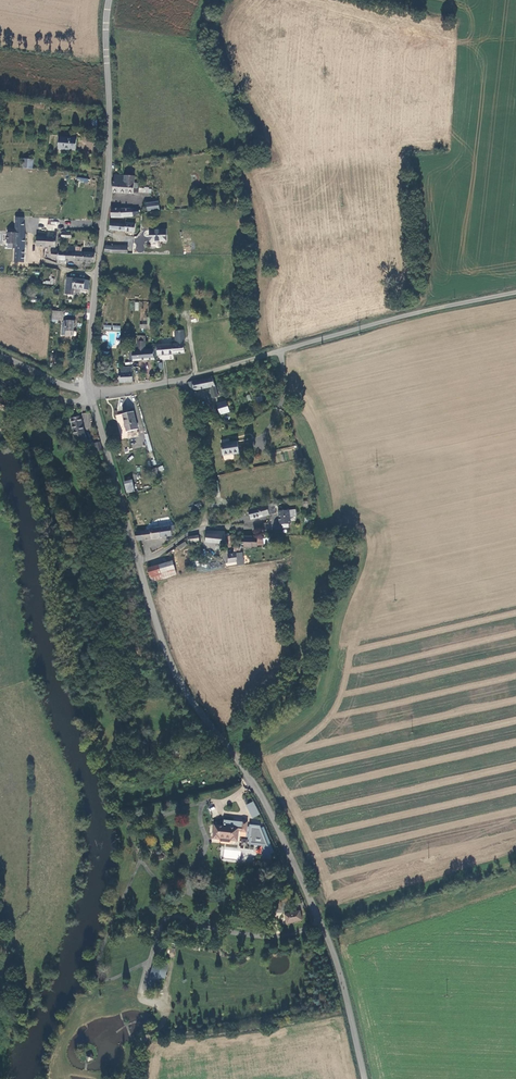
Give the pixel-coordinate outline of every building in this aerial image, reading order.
[(79,134),(61,133),(60,145),(78,146),(79,134)] [(28,154),(27,163),(37,163),(38,155),(28,154)] [(136,173),(117,172),(115,190),(136,190),(136,185),(136,173)] [(114,215),(128,214),(128,213),(134,213),(135,211),(140,211),(140,206),(114,206),(114,215)] [(26,261),(25,216),(17,216),(17,231),(9,231),(9,243),(14,243),(14,260),(16,260),(16,261),(26,261)] [(127,227),(136,228),(137,220),(128,220),(128,221),(127,227)] [(170,237),(168,226),(158,226),(158,238),(170,237)] [(58,245),(59,229),(50,228),(50,230),(48,244),(58,245)] [(39,244),(48,244),(50,230),(40,230),(40,234),(35,234),(34,241),(39,242),(39,244)] [(116,243),(107,243),(106,249),(131,251),(131,243),(118,242),(118,246),(115,246),(116,243)] [(68,244),(68,249),(67,258),(85,260),(86,251),(82,250),(76,250),(77,244),(68,244)] [(67,262),(67,258),(68,249),(60,249),(59,256),(59,258),(59,261),(67,262)] [(85,260),(95,260),(96,251),(86,251),(85,260)] [(75,284),(89,286),(91,278),(67,275),(66,290),(74,291),(75,284)] [(64,313),(66,313),(66,307),(55,306),(54,315),(64,315),(64,313)] [(78,318),(66,317),(65,323),(65,331),(77,332),(78,318)] [(140,330),(140,329),(150,329),(150,325),(153,325),(153,322),(151,322),(151,320),(146,320),(146,326),(136,326),(136,330),(140,330)] [(132,358),(150,357),(149,348),(148,348),(147,339),(142,339),(139,339),(139,349),(135,349),(135,350),(132,351),(132,358)] [(179,341),(174,341),(175,351),(186,350),(185,340),(179,341)] [(160,353),(175,351),(174,341),(161,343),(159,343),(159,347),(160,353)] [(150,357),(157,357),(156,347),(149,348),(150,357)] [(124,369),(121,369),(121,380),(135,379),(134,364),(124,364),(124,369)] [(214,394),(218,393),(213,375),(189,380),(190,386),(194,385),(194,387),(211,384),(212,388),(214,394)] [(223,410),(231,407),(227,397),(219,400),(223,410)] [(11,404),(0,400),(0,401),(0,406),(10,409),(11,404)] [(135,412),(124,414),(127,432),(139,430),(135,412)] [(85,431),(82,415),(72,418),(75,434),(78,433),(85,441),(89,440),(85,431)] [(239,451),(237,440),(221,443),(223,455),(239,451)] [(123,481),(126,493),(135,491),(132,479),(123,481)] [(274,511),(272,502),(266,503),(268,512),(274,511)] [(268,512),(266,503),(248,507),(250,517),(268,512)] [(278,507),(279,521),(280,521),(287,521),(289,521),(288,506),(284,506),(278,507)] [(172,531),(175,531),(174,525),(153,527),(153,528),(136,530),(135,530),(137,539),(173,535),(172,531)] [(205,542),(223,544),(224,544),(224,537),(225,532),(206,531),(205,542)] [(243,536),(244,547),(251,547),(251,545),(257,545),(256,539),(256,537),(251,537),(251,535),(243,536)] [(180,551),(187,545),(184,541),(177,547),(180,551)] [(242,552),(228,553),(229,561),(236,561),(236,563),(243,563),(242,552)] [(172,560),(166,562),(168,569),(174,567),(172,560)] [(159,563),(161,572),(168,569),(166,562),(165,561),(159,563)] [(148,566),(151,575),(161,572),(159,563),(148,566)] [(169,575),(168,569),(161,572),(151,575),(152,580),(169,575)] [(253,801),(246,805),(252,818),(260,814),(253,801)] [(240,830),(248,830),(249,819),(243,819),(242,824),(238,824),(238,826),(214,824),(213,838),(220,839),(220,836),(232,837),(231,840),(238,840),(240,830)] [(249,825),(247,839),(241,838),(240,845),(247,846),(247,844),(259,845),(260,849),(250,852),(261,853),(262,857),(269,858),(271,857),(272,850),(265,826),(249,825)] [(304,919),(302,911),(287,914),(289,923),(304,919)] [(158,942),(149,989),(157,990),(167,944),(158,942)]
